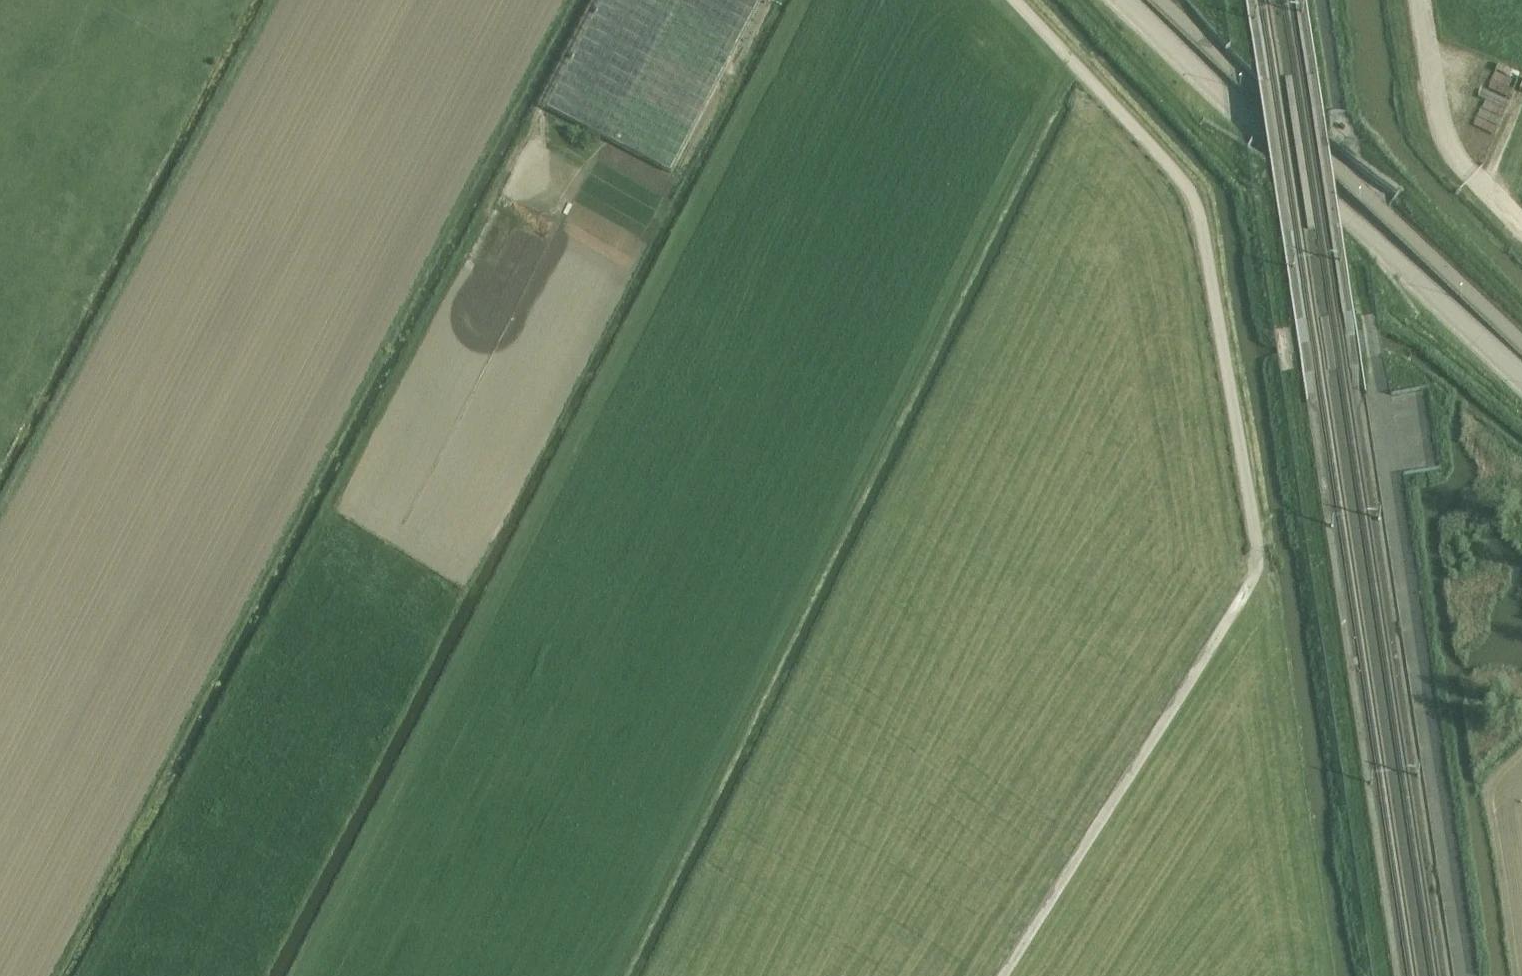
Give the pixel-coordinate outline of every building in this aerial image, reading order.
[(546,108),(671,173),(761,0),(602,0),(546,108)]
